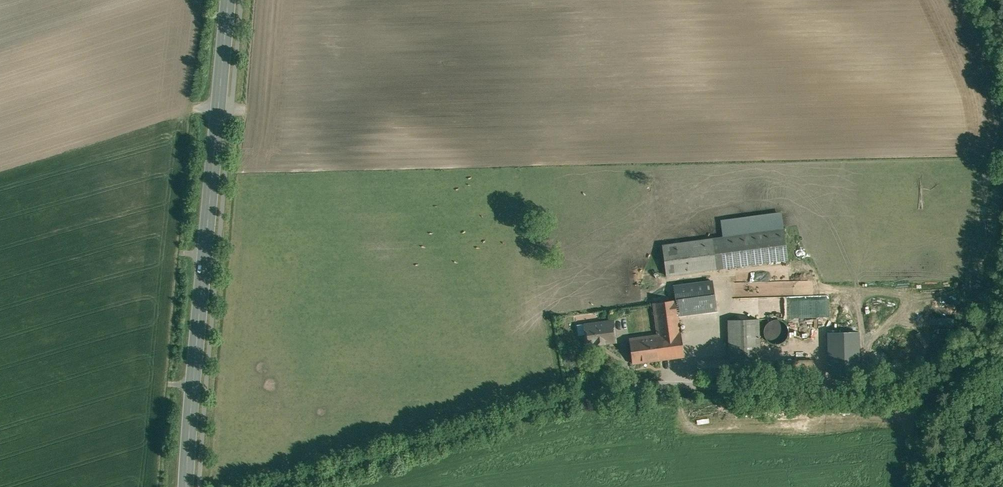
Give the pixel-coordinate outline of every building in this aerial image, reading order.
[(784,228),(661,245),(666,275),(788,259),(784,228)] [(715,311),(711,280),(674,285),(676,300),(652,303),(656,334),(628,338),(632,365),(685,358),(680,315),(715,311)] [(828,317),(827,296),(782,298),(782,318),(828,317)] [(941,301),(939,313),(955,315),(956,303),(941,301)] [(759,320),(727,321),(728,361),(698,361),(698,378),(760,376),(759,320)] [(613,321),(582,326),(585,346),(616,342),(613,321)] [(782,342),(783,321),(762,321),(762,342),(782,342)] [(856,331),(826,332),(828,373),(858,372),(856,331)] [(776,361),(776,375),(813,374),(813,361),(776,361)]
